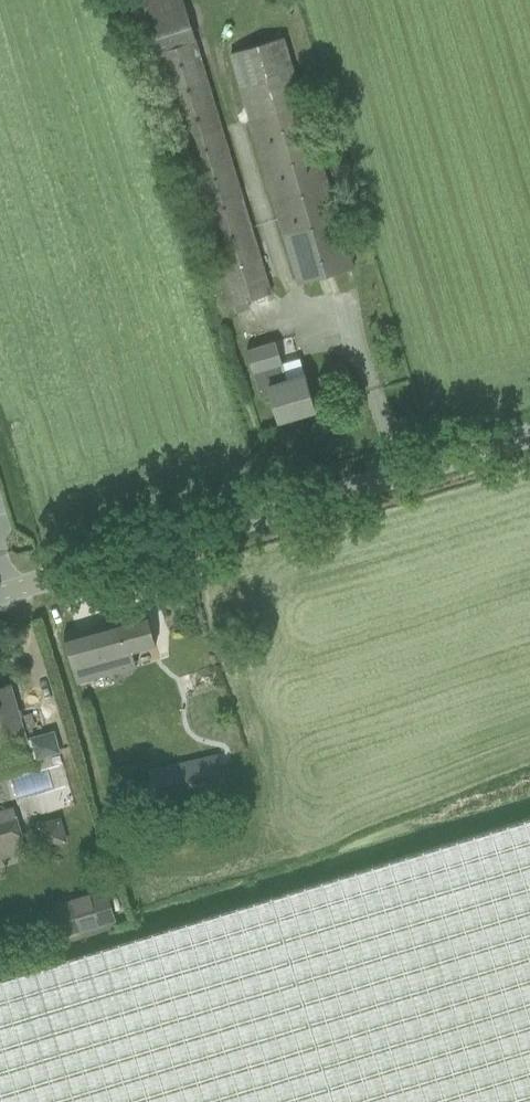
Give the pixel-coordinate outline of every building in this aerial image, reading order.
[(234,305),(275,293),(186,0),(143,0),(234,305)] [(232,53),(300,285),(357,267),(288,37),(232,53)] [(305,375),(290,380),(278,340),(247,349),(261,397),(271,394),(279,418),(315,407),(305,375)] [(156,643),(147,611),(64,634),(78,682),(138,665),(134,649),(156,643)] [(11,683),(0,686),(0,767),(31,758),(11,683)] [(32,734),(38,756),(61,749),(55,727),(32,734)] [(220,753),(150,769),(157,807),(228,791),(220,753)] [(0,975),(0,1101),(529,1101),(529,815),(0,975)] [(26,851),(21,837),(15,816),(0,820),(0,860),(26,851)] [(108,888),(56,903),(65,935),(117,920),(108,888)]
